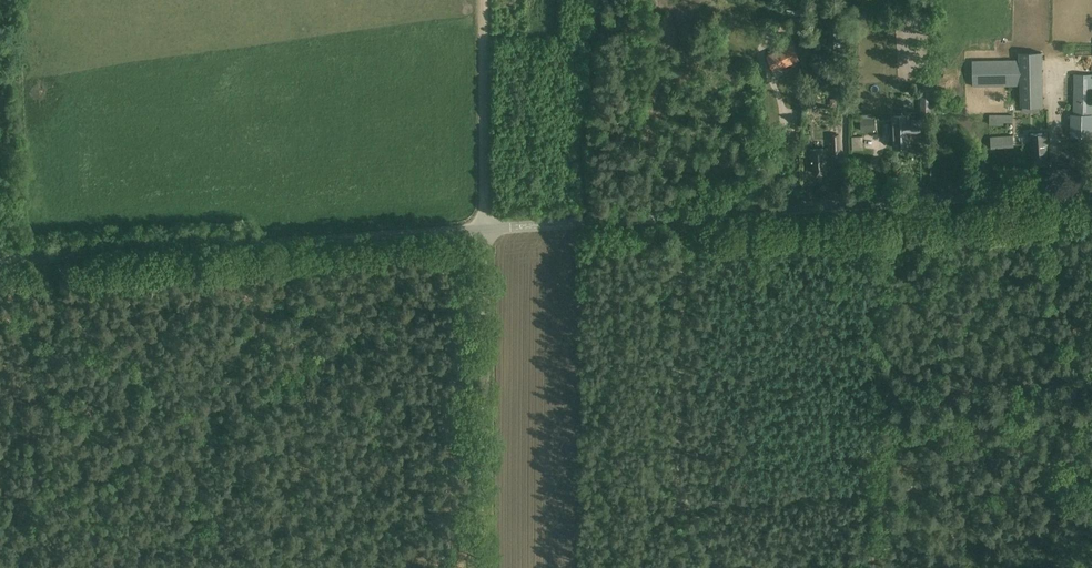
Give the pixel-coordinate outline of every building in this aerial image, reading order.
[(775,68),(797,58),(792,46),(769,55),(775,68)] [(1020,86),(1021,106),(1044,106),(1043,52),(1019,52),(1019,60),(973,61),(974,87),(1020,86)] [(1091,137),(1091,75),(1074,74),(1074,114),(1071,114),(1071,137),(1091,137)] [(922,129),(931,128),(932,89),(922,89),(922,129)] [(1013,114),(990,114),(990,124),(1003,125),(1003,122),(1013,122),(1013,114)] [(861,118),(861,131),(877,131),(876,118),(861,118)] [(921,132),(921,120),(900,121),(901,133),(895,133),(896,148),(910,147),(910,143),(913,143),(913,138),(910,138),(910,132),(921,132)] [(841,154),(840,133),(832,133),(832,154),(841,154)] [(992,136),(991,147),(1014,147),(1014,136),(992,136)] [(1033,145),(1034,163),(1048,162),(1047,145),(1033,145)] [(814,156),(815,173),(828,172),(827,157),(828,157),(827,149),(812,150),(812,157),(814,156)]
